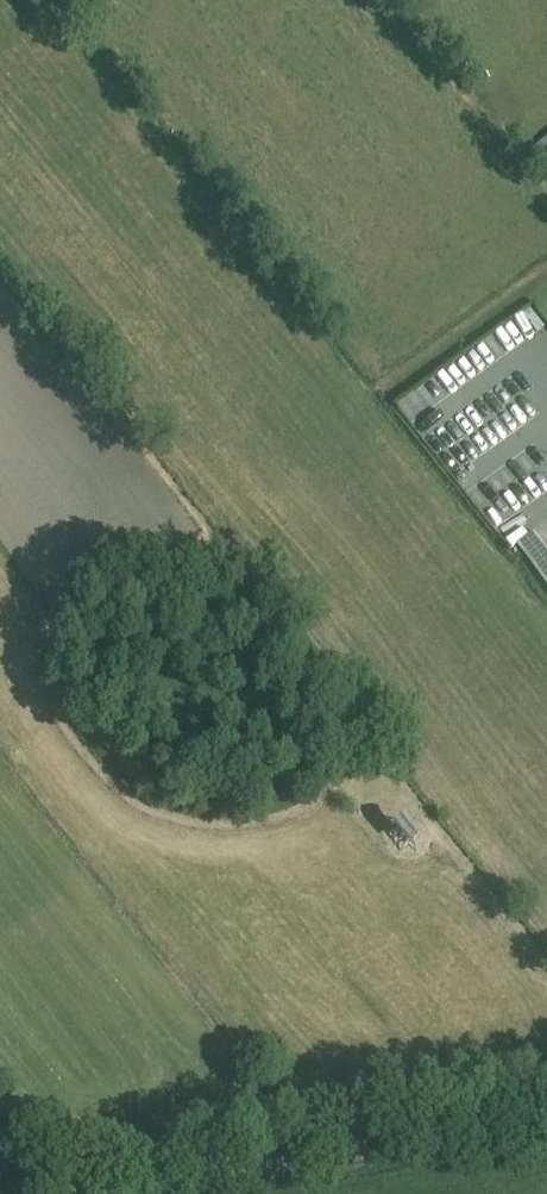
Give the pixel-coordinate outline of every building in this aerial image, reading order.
[(546,157),(546,136),(527,154),(537,165),(546,157)] [(516,547),(546,588),(546,550),(534,532),(516,547)] [(399,817),(392,823),(408,842),(415,837),(399,817)]
